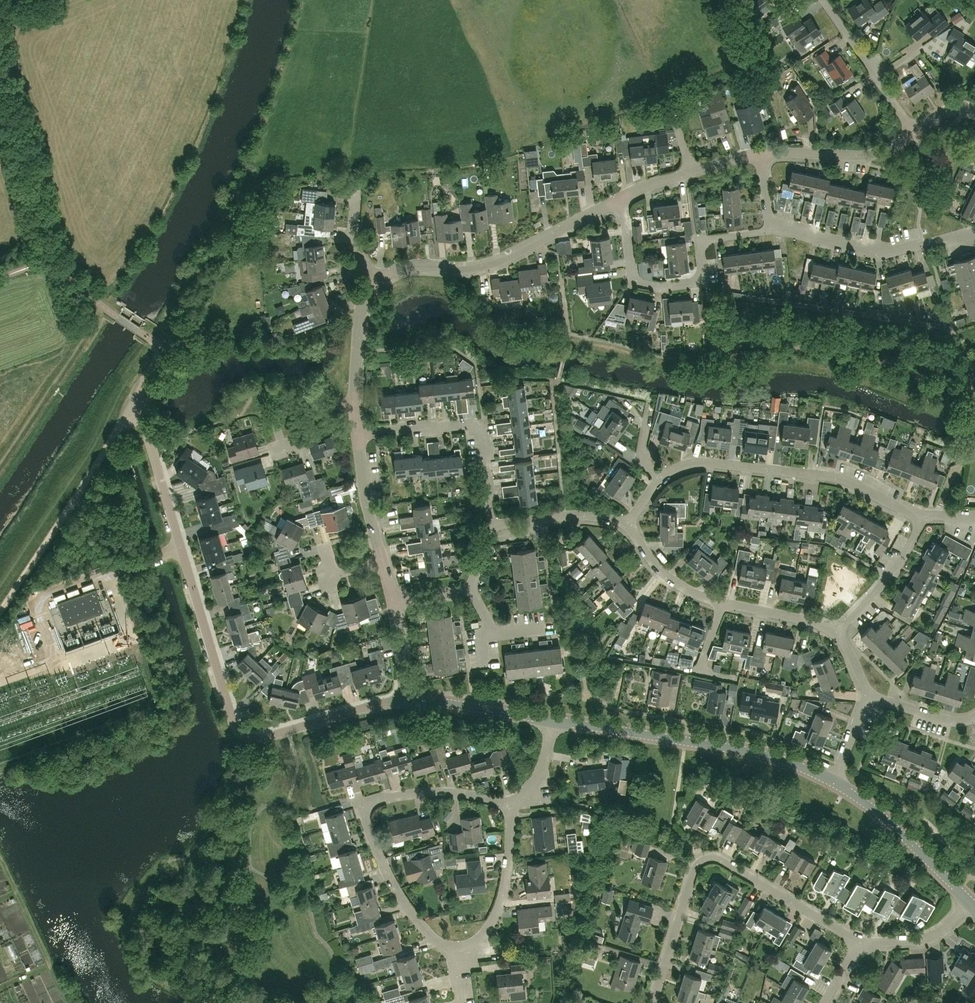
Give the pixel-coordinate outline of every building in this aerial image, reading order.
[(769,0),(759,0),(748,8),(756,19),(765,12),(761,7),(769,1),(769,0)] [(849,9),(860,24),(871,17),(874,21),(889,11),(881,1),(873,6),(868,0),(862,0),(849,9)] [(923,11),(906,25),(917,38),(928,29),(934,35),(949,23),(939,12),(931,20),(923,11)] [(963,18),(959,11),(950,17),(954,24),(963,18)] [(969,15),(965,20),(970,23),(973,17),(969,15)] [(809,19),(803,23),(798,16),(783,26),(793,41),(799,37),(807,49),(814,44),(811,39),(819,33),(809,19)] [(950,27),(938,35),(946,40),(947,38),(953,29),(950,27)] [(947,38),(955,43),(948,54),(965,65),(974,49),(974,45),(963,37),(965,34),(954,27),(953,29),(947,38)] [(778,52),(791,44),(785,36),(772,45),(778,52)] [(815,57),(822,67),(825,65),(838,83),(852,73),(839,55),(832,60),(825,50),(815,57)] [(925,75),(924,75),(916,63),(909,67),(917,79),(906,88),(915,101),(927,92),(927,93),(934,89),(925,75)] [(791,89),(795,95),(786,101),(800,121),(814,112),(806,101),(808,100),(798,85),(791,89)] [(706,96),(711,114),(702,117),(708,137),(725,132),(722,120),(729,118),(721,91),(706,96)] [(865,114),(855,98),(846,104),(841,97),(829,105),(835,112),(841,108),(851,123),(865,114)] [(764,126),(756,103),(737,108),(745,132),(764,126)] [(668,118),(667,107),(656,108),(657,119),(668,118)] [(655,134),(642,136),(645,162),(658,160),(657,152),(669,151),(668,138),(668,133),(655,134)] [(730,134),(723,136),(725,143),(732,141),(730,134)] [(628,139),(622,140),(624,152),(624,155),(631,154),(632,163),(645,162),(642,136),(628,138),(628,139)] [(622,139),(615,139),(617,152),(624,152),(622,140),(622,139)] [(607,179),(605,159),(598,160),(597,153),(588,154),(586,142),(581,143),(583,165),(594,164),(596,180),(607,179)] [(616,158),(605,159),(607,179),(618,177),(616,158)] [(564,173),(566,194),(579,192),(579,186),(585,186),(583,169),(577,170),(570,171),(570,172),(564,173)] [(553,195),(566,194),(564,173),(557,174),(554,170),(544,171),(546,192),(553,191),(553,195)] [(792,171),(789,186),(788,190),(793,191),(793,187),(802,189),(805,173),(792,171)] [(817,176),(805,173),(802,189),(814,192),(817,176)] [(814,192),(826,195),(829,183),(830,179),(817,176),(814,192)] [(825,198),(838,201),(841,186),(829,183),(830,179),(829,183),(826,195),(825,198)] [(866,191),(867,191),(865,197),(877,200),(881,184),(868,182),(866,191)] [(881,184),(877,200),(890,203),(893,187),(881,184)] [(739,186),(723,188),(724,200),(740,199),(739,186)] [(854,189),(841,186),(838,201),(850,204),(854,189)] [(303,188),(301,201),(307,202),(306,213),(335,216),(336,204),(334,204),(333,202),(331,202),(329,203),(327,203),(318,202),(319,190),(303,188)] [(974,205),(974,190),(972,188),(966,201),(974,205)] [(867,191),(866,191),(854,189),(850,204),(863,207),(865,197),(867,191)] [(774,209),(780,210),(782,201),(777,200),(778,192),(772,192),(774,209)] [(497,194),(485,195),(487,208),(487,211),(494,210),(496,221),(514,219),(511,201),(498,202),(497,194)] [(799,199),(793,197),(789,212),(796,213),(799,199)] [(741,212),(740,199),(724,200),(725,213),(741,212)] [(802,215),(808,216),(812,202),(805,200),(802,215)] [(966,201),(960,213),(974,221),(974,205),(966,201)] [(487,211),(487,208),(473,209),(472,202),(460,203),(461,219),(469,218),(470,229),(489,227),(488,221),(487,211)] [(666,205),(665,205),(667,223),(680,222),(678,203),(666,205)] [(814,218),(821,219),(824,204),(818,203),(814,218)] [(668,227),(667,223),(665,205),(654,206),(655,216),(648,217),(650,231),(657,230),(657,229),(668,227)] [(404,221),(407,243),(408,243),(408,241),(421,240),(419,225),(425,224),(433,224),(431,208),(423,209),(424,219),(404,221)] [(866,223),(872,224),(875,210),(869,208),(865,222),(865,223),(866,223)] [(832,226),(836,211),(829,210),(826,224),(832,226)] [(878,226),(884,227),(888,213),(881,211),(878,226)] [(741,212),(725,213),(726,226),(742,225),(741,212)] [(838,227),(845,229),(848,214),(842,212),(838,227)] [(299,223),(298,233),(302,234),(316,235),(318,235),(319,227),(331,228),(334,229),(335,216),(306,213),(305,223),(299,223)] [(463,229),(461,219),(451,220),(448,221),(447,213),(438,214),(435,214),(437,230),(444,229),(445,239),(463,237),(463,229)] [(393,245),(407,243),(404,221),(403,221),(404,223),(386,225),(384,215),(376,216),(378,232),(386,231),(392,230),(393,245)] [(854,215),(851,230),(857,231),(860,217),(854,215)] [(683,221),(685,235),(693,234),(691,220),(683,221)] [(866,223),(865,223),(865,222),(860,220),(857,233),(863,234),(866,223)] [(640,223),(633,224),(634,240),(642,239),(640,223)] [(299,246),(298,249),(299,259),(308,258),(308,259),(325,257),(324,244),(316,245),(316,235),(302,234),(303,240),(304,246),(299,246)] [(591,238),(593,251),(612,248),(610,236),(591,238)] [(686,241),(677,242),(677,236),(661,238),(662,245),(667,244),(669,257),(688,255),(686,241)] [(560,255),(566,255),(572,254),(570,240),(559,242),(556,243),(557,252),(560,253),(560,255)] [(613,261),(612,248),(593,251),(594,257),(586,258),(587,265),(578,267),(579,273),(599,270),(598,263),(613,261)] [(762,250),(764,266),(776,264),(777,274),(784,273),(782,256),(775,256),(774,249),(762,250)] [(749,252),(751,267),(764,266),(762,250),(749,252)] [(736,253),(739,269),(751,267),(749,252),(736,253)] [(974,273),(974,256),(973,256),(971,252),(962,255),(963,259),(954,262),(955,263),(950,264),(948,268),(950,273),(957,271),(959,278),(974,273)] [(736,253),(723,255),(725,271),(739,269),(736,253)] [(689,268),(688,255),(669,257),(670,267),(665,267),(666,277),(682,276),(681,269),(689,268)] [(308,258),(299,259),(299,264),(305,264),(306,271),(303,271),(303,278),(319,277),(327,276),(326,270),(325,257),(308,259),(308,258)] [(822,281),(826,265),(813,262),(811,271),(805,270),(802,284),(808,285),(810,278),(822,281)] [(518,270),(519,278),(521,290),(542,288),(541,282),(548,280),(545,263),(538,264),(539,268),(518,270)] [(836,280),(848,283),(851,267),(839,264),(838,268),(836,280)] [(838,268),(826,265),(822,281),(835,284),(836,280),(838,268)] [(851,267),(848,283),(860,286),(864,270),(851,267)] [(911,269),(898,272),(903,288),(915,284),(912,275),(913,275),(911,269)] [(864,270),(860,286),(873,289),(877,273),(864,270)] [(913,275),(912,275),(915,284),(917,290),(929,286),(925,271),(913,275)] [(889,286),(881,289),(882,304),(894,303),(892,297),(905,293),(903,288),(898,272),(886,276),(887,281),(889,286)] [(610,280),(594,282),(592,273),(578,275),(580,292),(588,292),(590,303),(612,301),(610,280)] [(974,285),(974,273),(959,278),(962,289),(974,285)] [(522,298),(521,290),(519,278),(500,281),(499,277),(492,278),(494,296),(501,295),(502,301),(522,298)] [(300,284),(288,287),(289,294),(302,291),(300,284)] [(326,298),(324,291),(326,291),(327,289),(325,285),(323,285),(321,285),(307,291),(309,298),(297,302),(300,308),(307,305),(326,298)] [(974,298),(974,285),(962,289),(966,300),(974,298)] [(631,296),(628,310),(615,307),(607,320),(625,324),(627,314),(639,316),(643,298),(631,296)] [(307,305),(300,308),(302,313),(314,309),(316,315),(300,321),(301,323),(296,325),(294,327),(296,332),(326,321),(323,314),(331,311),(326,298),(307,305)] [(655,301),(643,298),(639,316),(650,319),(648,329),(654,330),(657,317),(652,315),(655,301)] [(966,300),(970,315),(974,314),(974,298),(966,300)] [(692,299),(681,300),(683,318),(693,317),(694,321),(700,321),(699,300),(692,301),(692,299)] [(672,319),(683,318),(681,300),(670,301),(670,303),(663,304),(665,324),(672,323),(672,319)] [(881,319),(882,312),(882,309),(868,307),(867,317),(881,319)] [(888,313),(882,312),(881,319),(897,321),(898,314),(888,313)] [(473,378),(459,380),(462,412),(468,411),(467,396),(474,395),(473,378)] [(459,380),(446,381),(448,398),(456,397),(457,413),(462,412),(459,380)] [(441,398),(448,398),(446,381),(433,382),(436,405),(441,405),(441,398)] [(430,406),(436,405),(433,382),(420,384),(421,391),(422,400),(430,400),(430,406)] [(503,401),(526,398),(524,385),(508,387),(509,395),(502,396),(503,401)] [(421,391),(408,392),(410,415),(416,415),(415,408),(423,407),(422,400),(421,391)] [(408,392),(395,394),(397,410),(404,409),(404,416),(410,415),(408,392)] [(389,411),(397,410),(395,394),(382,395),(384,418),(390,417),(389,411)] [(526,398),(503,401),(504,407),(510,406),(511,414),(528,411),(526,398)] [(610,399),(599,414),(622,430),(629,421),(618,413),(622,407),(610,399)] [(654,425),(664,428),(660,442),(666,444),(667,442),(672,444),(679,422),(681,416),(659,410),(654,425)] [(789,411),(782,410),(779,410),(777,425),(777,428),(783,429),(781,443),(784,443),(784,444),(792,445),(792,444),(794,445),(797,425),(787,423),(789,411)] [(496,423),(497,428),(530,424),(528,411),(511,414),(512,421),(496,423)] [(622,430),(599,414),(588,430),(601,439),(605,432),(616,439),(622,430)] [(895,420),(884,416),(881,424),(892,427),(895,420)] [(577,417),(572,427),(581,432),(586,422),(577,417)] [(706,444),(718,445),(720,425),(713,424),(714,419),(702,417),(701,429),(708,430),(706,444)] [(806,426),(797,425),(794,445),(796,445),(797,446),(804,447),(804,446),(807,446),(809,433),(818,434),(820,418),(808,417),(806,426)] [(686,425),(679,422),(672,444),(673,444),(673,447),(680,449),(681,446),(685,447),(688,436),(694,438),(699,423),(688,419),(686,425)] [(740,420),(739,422),(738,433),(745,434),(744,449),(755,450),(758,431),(759,424),(748,422),(740,420)] [(727,426),(720,425),(718,445),(728,447),(731,433),(738,433),(739,422),(728,421),(727,426)] [(515,439),(531,437),(530,424),(497,428),(498,434),(514,432),(515,439)] [(838,452),(846,427),(840,425),(836,437),(830,435),(831,431),(828,431),(829,425),(823,424),(821,439),(828,440),(826,448),(838,452)] [(873,426),(867,424),(864,433),(870,434),(873,426)] [(776,438),(777,428),(777,425),(770,425),(768,432),(758,431),(755,450),(766,452),(768,437),(776,438)] [(846,427),(838,452),(850,456),(854,442),(848,441),(852,429),(846,427)] [(232,461),(246,457),(259,453),(253,432),(233,438),(236,446),(228,448),(232,461)] [(854,442),(850,456),(862,460),(870,435),(864,433),(860,445),(854,442)] [(876,437),(870,435),(862,460),(874,464),(877,457),(883,459),(887,448),(880,445),(878,450),(872,448),(876,437)] [(319,439),(310,442),(314,458),(338,451),(333,436),(319,440),(319,439)] [(533,450),(531,437),(515,439),(516,447),(500,449),(500,454),(533,450)] [(433,441),(436,474),(449,472),(448,456),(440,457),(438,440),(433,441)] [(422,459),(423,471),(423,475),(436,474),(433,441),(428,441),(430,458),(422,459)] [(887,448),(883,459),(889,462),(886,468),(899,473),(908,448),(902,446),(901,448),(895,445),(893,450),(887,448)] [(197,463),(193,459),(191,452),(192,450),(187,446),(180,457),(184,460),(177,472),(186,479),(197,463)] [(455,455),(448,456),(449,472),(463,471),(460,448),(455,449),(455,455)] [(910,477),(915,464),(909,462),(914,451),(908,448),(899,473),(910,477)] [(403,456),(395,457),(397,474),(410,473),(408,449),(403,450),(403,456)] [(408,449),(410,473),(423,471),(422,459),(421,454),(414,455),(413,449),(408,449)] [(951,452),(945,449),(940,461),(947,463),(948,462),(950,463),(951,459),(949,458),(950,456),(955,458),(956,454),(951,452)] [(921,466),(915,464),(910,477),(922,482),(932,457),(926,455),(921,466)] [(617,470),(613,477),(628,487),(635,476),(627,471),(631,465),(619,457),(612,467),(617,470)] [(932,457),(922,482),(934,487),(939,474),(933,471),(937,460),(932,457)] [(517,468),(518,476),(534,474),(532,461),(500,465),(501,470),(517,468)] [(268,483),(264,468),(262,462),(249,466),(235,470),(239,483),(247,481),(249,489),(268,483)] [(303,462),(282,469),(287,484),(299,479),(307,477),(308,477),(303,462)] [(208,470),(197,463),(186,479),(197,486),(208,470)] [(628,487),(613,477),(608,473),(605,478),(610,481),(606,487),(601,484),(597,489),(609,497),(612,492),(621,497),(628,487)] [(536,487),(534,474),(518,476),(519,483),(502,486),(503,491),(536,487)] [(329,494),(328,489),(327,489),(323,476),(316,478),(321,496),(329,494)] [(308,481),(307,477),(299,479),(306,500),(309,499),(313,498),(308,481)] [(196,500),(200,511),(219,506),(215,494),(229,490),(227,483),(220,485),(218,478),(206,482),(210,496),(196,500)] [(313,498),(321,496),(316,478),(308,481),(313,498)] [(329,494),(333,506),(333,508),(339,526),(351,523),(348,514),(352,512),(353,510),(351,505),(350,504),(345,505),(339,506),(335,493),(349,489),(347,483),(328,489),(329,494)] [(710,511),(711,506),(714,507),(715,502),(724,503),(726,486),(713,484),(712,496),(706,495),(704,510),(710,511)] [(739,488),(726,486),(724,503),(732,505),(730,513),(735,514),(741,515),(743,505),(743,500),(737,500),(739,488)] [(536,487),(503,491),(504,496),(520,494),(521,502),(537,500),(536,487)] [(760,519),(760,515),(763,495),(756,494),(756,497),(750,496),(749,505),(743,505),(741,515),(742,515),(741,516),(760,519)] [(768,520),(772,520),(775,499),(769,499),(769,496),(763,495),(760,515),(769,516),(768,520)] [(775,499),(772,520),(776,521),(777,515),(785,516),(787,498),(781,497),(780,500),(775,499)] [(796,523),(799,507),(799,502),(793,502),(794,499),(787,498),(785,516),(793,517),(792,523),(796,523)] [(299,502),(302,512),(312,509),(309,499),(306,500),(299,502)] [(661,524),(676,524),(676,516),(685,517),(685,502),(668,502),(668,510),(661,510),(661,524)] [(400,523),(433,518),(430,505),(414,507),(415,515),(399,518),(400,523)] [(805,508),(799,507),(796,523),(796,527),(800,528),(800,522),(809,523),(811,505),(805,505),(805,508)] [(808,529),(825,532),(826,520),(822,519),(823,510),(817,509),(818,506),(811,505),(809,523),(808,529)] [(836,531),(841,534),(842,534),(854,511),(843,505),(836,517),(842,521),(836,531)] [(219,506),(200,511),(203,522),(217,518),(219,526),(231,522),(229,515),(222,517),(219,506)] [(327,530),(339,526),(333,508),(322,511),(322,509),(314,511),(317,524),(325,522),(327,530)] [(310,526),(317,524),(314,511),(306,513),(307,516),(296,519),(294,521),(287,518),(282,528),(299,537),(304,526),(303,526),(309,524),(310,526)] [(853,526),(859,529),(865,517),(854,511),(842,534),(841,534),(840,536),(835,545),(840,548),(845,541),(844,541),(846,537),(847,537),(853,526)] [(861,550),(863,545),(876,523),(865,517),(859,529),(864,532),(862,537),(859,542),(856,547),(861,550)] [(435,531),(433,518),(400,523),(401,529),(417,526),(418,534),(422,533),(435,531)] [(233,529),(231,522),(219,526),(212,528),(214,535),(200,539),(204,550),(222,545),(219,533),(233,529)] [(275,533),(280,532),(276,539),(280,541),(278,545),(280,552),(275,554),(277,561),(289,558),(287,549),(289,546),(293,548),(299,537),(282,528),(281,528),(273,523),(269,531),(275,533)] [(890,539),(884,536),(888,529),(876,523),(863,545),(869,548),(875,538),(880,541),(874,551),(881,555),(890,539)] [(676,532),(676,524),(661,524),(661,538),(668,538),(667,546),(683,546),(684,532),(676,532)] [(407,543),(408,549),(441,543),(438,530),(435,531),(422,533),(423,541),(407,543)] [(581,550),(586,555),(598,544),(589,534),(573,549),(577,554),(581,550)] [(830,542),(835,545),(840,536),(837,534),(836,536),(834,535),(830,542)] [(946,535),(940,545),(946,548),(951,538),(946,535)] [(693,553),(687,561),(697,569),(708,555),(712,550),(698,538),(689,549),(693,553)] [(951,538),(946,548),(949,550),(951,551),(956,541),(952,538),(951,538)] [(956,554),(962,544),(956,541),(951,551),(956,554)] [(443,556),(441,543),(408,549),(409,554),(425,551),(426,559),(443,556)] [(945,557),(949,550),(946,548),(940,545),(935,543),(931,550),(931,549),(928,548),(926,552),(943,561),(947,564),(950,559),(945,557)] [(588,570),(607,553),(598,544),(586,555),(591,561),(586,565),(590,569),(588,570)] [(967,546),(962,544),(956,554),(961,557),(967,546)] [(226,556),(222,545),(204,550),(207,561),(221,557),(223,565),(231,562),(235,561),(233,554),(226,556)] [(966,560),(972,549),(967,546),(961,557),(966,560)] [(567,563),(566,547),(558,549),(560,564),(567,563)] [(511,551),(513,567),(545,563),(545,559),(537,560),(535,549),(511,551)] [(739,581),(741,581),(740,584),(751,586),(755,565),(748,563),(751,552),(739,549),(736,561),(743,563),(739,581)] [(937,572),(943,561),(926,552),(923,557),(927,559),(923,565),(937,572)] [(607,554),(607,553),(588,570),(592,574),(595,572),(600,577),(612,566),(603,557),(607,554)] [(716,561),(708,555),(697,569),(707,577),(714,569),(719,573),(728,562),(720,556),(716,561)] [(445,570),(443,556),(426,559),(427,567),(411,569),(412,575),(445,570)] [(761,589),(762,586),(763,586),(767,568),(774,570),(775,566),(777,559),(765,556),(763,566),(755,565),(751,586),(761,589)] [(291,565),(289,558),(277,561),(280,569),(282,568),(282,570),(281,571),(279,573),(280,577),(283,578),(285,578),(285,580),(303,574),(300,562),(291,565)] [(231,562),(223,565),(213,568),(215,575),(211,576),(215,589),(231,585),(229,579),(235,577),(231,562)] [(515,579),(539,576),(538,569),(546,568),(545,563),(513,567),(515,579)] [(958,563),(955,568),(962,572),(964,567),(958,563)] [(581,571),(577,565),(569,572),(573,576),(574,577),(581,571)] [(933,579),(937,572),(923,565),(919,572),(916,570),(914,574),(935,586),(937,581),(933,579)] [(600,577),(605,583),(603,585),(606,589),(606,590),(621,576),(612,566),(600,577)] [(791,598),(795,579),(782,576),(784,568),(775,566),(774,570),(772,580),(782,582),(779,595),(791,598)] [(959,576),(962,572),(955,568),(952,573),(959,576)] [(806,588),(815,589),(817,575),(808,573),(806,581),(795,579),(791,598),(803,601),(806,588)] [(286,591),(289,599),(301,595),(299,588),(306,586),(303,574),(285,580),(288,591),(286,591)] [(908,585),(925,594),(928,588),(932,590),(935,586),(914,574),(908,585)] [(540,584),(539,576),(515,579),(516,591),(548,587),(548,583),(540,584)] [(606,590),(615,599),(627,588),(618,579),(621,576),(606,590)] [(566,581),(571,586),(575,582),(570,577),(566,581)] [(580,588),(575,582),(571,586),(576,592),(580,588)] [(899,589),(897,594),(919,605),(925,594),(908,585),(907,584),(907,585),(903,591),(899,589)] [(230,607),(242,604),(242,603),(240,596),(234,597),(231,585),(215,589),(219,603),(228,600),(230,607)] [(946,592),(953,595),(953,596),(957,588),(950,585),(946,592)] [(549,591),(548,587),(516,591),(518,607),(542,604),(541,592),(549,591)] [(96,588),(58,602),(66,625),(104,611),(96,588)] [(636,598),(627,588),(615,599),(609,605),(613,610),(615,610),(616,609),(624,618),(633,609),(629,604),(636,598)] [(583,600),(588,596),(590,594),(586,590),(580,596),(583,600)] [(913,616),(919,605),(897,594),(895,598),(898,600),(895,607),(913,616)] [(296,618),(299,619),(309,625),(318,608),(308,603),(306,606),(302,604),(304,603),(301,595),(289,599),(291,607),(293,606),(296,618)] [(354,599),(359,617),(368,614),(370,622),(382,618),(376,597),(367,600),(365,595),(354,599)] [(359,617),(354,599),(342,602),(345,612),(338,614),(337,617),(337,628),(349,624),(349,625),(360,621),(359,617)] [(248,602),(242,603),(242,604),(230,607),(232,615),(226,616),(230,630),(246,625),(244,619),(252,617),(248,602)] [(597,607),(593,602),(588,606),(593,611),(597,607)] [(650,627),(654,617),(658,607),(645,602),(638,622),(650,627)] [(942,618),(948,607),(941,604),(935,614),(942,618)] [(668,616),(670,612),(658,607),(654,617),(650,627),(651,625),(663,629),(668,616)] [(337,628),(337,617),(338,614),(331,610),(329,614),(318,608),(309,625),(319,631),(320,630),(326,634),(330,625),(337,628)] [(974,618),(974,612),(966,609),(964,615),(974,618)] [(430,633),(462,628),(461,624),(453,625),(452,613),(427,616),(430,633)] [(939,624),(942,618),(935,614),(932,619),(934,620),(931,626),(936,628),(939,623),(939,624)] [(964,615),(963,621),(974,624),(972,630),(974,631),(974,618),(964,615)] [(680,620),(668,616),(663,629),(663,631),(668,633),(667,636),(666,639),(672,642),(680,620)] [(374,622),(376,627),(385,623),(383,619),(374,622)] [(620,635),(626,624),(621,620),(617,627),(619,629),(616,633),(620,635)] [(680,620),(672,642),(678,644),(680,640),(679,640),(680,638),(686,640),(692,625),(680,620)] [(626,624),(620,635),(616,642),(622,645),(627,638),(634,625),(627,622),(626,624)] [(889,627),(888,626),(884,623),(876,631),(871,627),(861,637),(870,646),(889,627)] [(685,643),(698,648),(705,629),(692,624),(692,625),(686,640),(685,643)] [(240,641),(242,648),(254,645),(253,641),(261,639),(258,629),(248,633),(246,625),(230,630),(234,643),(240,641)] [(122,627),(67,644),(69,652),(124,634),(122,627)] [(870,646),(879,654),(889,644),(884,640),(893,631),(889,627),(870,646)] [(462,628),(430,633),(431,644),(455,641),(454,634),(462,632),(462,628)] [(728,648),(735,649),(739,631),(727,628),(723,647),(713,644),(708,658),(716,659),(718,650),(727,652),(728,648)] [(919,630),(913,638),(918,641),(915,645),(921,649),(930,636),(919,630)] [(957,639),(974,644),(974,631),(972,630),(970,637),(959,633),(957,639)] [(739,631),(735,649),(741,650),(740,656),(746,657),(744,667),(750,669),(752,659),(753,655),(747,654),(751,633),(739,631)] [(777,652),(780,634),(766,631),(763,647),(755,645),(753,655),(752,659),(765,662),(767,649),(777,652)] [(797,665),(799,655),(799,654),(791,653),(795,638),(780,634),(777,652),(786,654),(783,668),(795,670),(797,665)] [(957,639),(956,645),(967,648),(965,655),(966,655),(974,658),(974,644),(957,639)] [(548,672),(544,640),(540,640),(540,648),(533,649),(536,673),(548,672)] [(544,640),(548,672),(564,670),(561,646),(549,647),(548,640),(544,640)] [(888,663),(906,644),(902,640),(894,649),(889,644),(879,654),(888,663)] [(433,656),(465,652),(464,647),(456,649),(455,641),(431,644),(433,656)] [(536,673),(533,649),(525,650),(525,642),(520,643),(524,675),(536,673)] [(505,652),(508,677),(524,675),(520,643),(516,643),(517,651),(505,652)] [(911,649),(906,644),(888,663),(897,672),(907,662),(903,658),(911,649)] [(254,656),(257,654),(254,645),(242,648),(237,650),(240,661),(238,664),(247,673),(258,661),(254,656)] [(365,665),(370,681),(383,677),(380,668),(386,666),(381,649),(369,652),(372,663),(365,665)] [(814,666),(818,675),(834,669),(829,656),(825,658),(823,653),(821,652),(817,654),(815,649),(799,655),(797,665),(805,662),(808,669),(814,666)] [(668,651),(666,658),(665,665),(670,666),(670,662),(677,663),(679,653),(668,651)] [(435,672),(459,668),(457,657),(466,656),(465,652),(433,656),(435,672)] [(263,657),(258,661),(247,673),(258,683),(261,680),(266,685),(276,675),(273,671),(279,665),(275,661),(272,665),(268,661),(263,657)] [(680,657),(678,664),(681,665),(680,667),(685,667),(686,665),(692,666),(693,659),(680,657)] [(356,660),(343,664),(347,678),(348,683),(356,681),(357,685),(370,681),(365,665),(358,667),(356,660)] [(348,683),(347,678),(343,664),(330,667),(333,675),(325,677),(330,693),(342,689),(341,685),(348,683)] [(911,689),(923,693),(931,668),(925,666),(921,677),(915,675),(911,689)] [(935,697),(939,683),(933,681),(936,669),(931,668),(923,693),(935,697)] [(840,682),(834,669),(818,675),(822,685),(816,688),(821,700),(836,701),(830,686),(840,682)] [(670,690),(671,684),(677,685),(679,675),(653,670),(652,677),(655,677),(652,698),(667,701),(669,689),(670,690)] [(316,697),(330,693),(325,677),(318,679),(315,671),(302,675),(303,678),(309,695),(316,693),(316,697)] [(945,685),(939,683),(935,697),(947,700),(955,675),(949,673),(945,685)] [(283,704),(287,688),(282,687),(283,679),(275,677),(276,675),(266,685),(262,690),(270,697),(269,701),(283,704)] [(959,704),(962,695),(963,690),(957,688),(960,677),(955,675),(947,700),(959,704)] [(974,686),(974,680),(967,677),(965,683),(974,686)] [(293,689),(287,688),(283,704),(296,707),(298,701),(304,702),(310,700),(309,695),(303,678),(297,681),(296,682),(295,682),(294,684),(293,685),(293,686),(293,687),(293,689)] [(694,687),(706,689),(711,690),(708,709),(722,712),(726,692),(720,691),(722,684),(695,679),(694,687)] [(783,684),(768,681),(766,690),(781,693),(783,684)] [(964,689),(974,692),(974,686),(965,683),(964,689)] [(729,693),(735,694),(737,685),(731,684),(729,693)] [(963,690),(962,695),(974,698),(974,694),(974,692),(964,689),(963,690)] [(743,691),(740,710),(752,712),(751,718),(775,722),(779,703),(766,700),(767,696),(743,691)] [(815,717),(811,726),(827,732),(833,719),(818,713),(821,707),(807,701),(803,712),(815,717)] [(822,745),(827,732),(811,726),(809,732),(801,729),(800,732),(796,730),(792,741),(805,747),(808,740),(822,745)] [(894,767),(897,760),(904,742),(899,740),(898,744),(891,742),(885,756),(883,755),(880,761),(894,767)] [(897,760),(908,765),(914,750),(907,748),(908,744),(904,742),(897,760)] [(393,771),(413,766),(413,764),(412,760),(408,745),(395,749),(397,754),(388,756),(387,751),(380,753),(382,759),(384,765),(386,773),(393,771)] [(451,773),(472,767),(470,762),(471,762),(468,752),(447,758),(444,745),(437,747),(440,760),(442,767),(449,765),(451,773)] [(412,760),(413,764),(413,766),(416,775),(436,769),(434,761),(440,760),(437,747),(430,749),(432,754),(412,760)] [(470,762),(472,767),(474,777),(495,771),(494,765),(508,761),(505,748),(493,751),(490,756),(471,762),(470,762)] [(921,753),(914,750),(908,765),(920,769),(927,751),(922,750),(921,753)] [(932,753),(927,751),(920,769),(932,774),(937,759),(931,757),(932,753)] [(358,779),(355,769),(356,768),(351,753),(344,755),(347,767),(328,773),(332,788),(342,785),(342,784),(358,779)] [(375,763),(356,768),(355,769),(358,779),(360,784),(370,781),(370,780),(387,775),(386,773),(384,765),(382,759),(374,761),(375,763)] [(608,776),(619,778),(622,763),(611,761),(610,768),(604,768),(579,771),(581,790),(606,786),(605,776),(608,776)] [(948,773),(958,781),(969,765),(965,762),(962,766),(956,761),(948,773)] [(969,765),(958,781),(968,788),(973,781),(974,781),(974,779),(974,775),(971,772),(973,768),(969,765)] [(885,774),(890,777),(893,770),(887,768),(885,774)] [(908,784),(914,786),(916,779),(911,777),(908,784)] [(628,780),(620,778),(618,792),(625,793),(628,780)] [(974,781),(973,781),(968,788),(964,793),(974,800),(974,782),(974,781)] [(944,800),(949,794),(944,791),(939,797),(944,800)] [(953,797),(949,794),(944,800),(949,803),(952,805),(957,799),(953,797)] [(718,816),(717,815),(706,809),(708,805),(696,798),(685,820),(708,833),(712,826),(718,816)] [(960,811),(965,814),(969,808),(964,805),(960,811)] [(330,828),(348,823),(344,810),(335,813),(333,806),(319,810),(322,823),(328,821),(330,828)] [(722,807),(717,815),(718,816),(712,826),(735,840),(743,826),(730,819),(734,813),(722,807)] [(969,808),(965,814),(969,818),(974,811),(969,808)] [(583,812),(582,820),(593,821),(593,813),(583,812)] [(401,818),(391,821),(396,841),(424,833),(425,837),(436,834),(431,817),(420,820),(419,814),(401,819),(401,818)] [(451,848),(459,848),(467,847),(466,841),(483,839),(480,816),(463,818),(464,830),(449,832),(451,848)] [(532,818),(533,822),(531,822),(533,835),(534,835),(536,849),(547,847),(547,844),(553,844),(552,827),(553,827),(552,816),(532,818)] [(329,849),(343,845),(342,838),(351,835),(348,823),(330,828),(333,840),(327,842),(329,849)] [(769,835),(768,834),(771,829),(766,826),(763,831),(760,836),(743,826),(735,840),(759,854),(762,849),(761,849),(769,835)] [(567,833),(569,853),(578,852),(576,832),(567,833)] [(793,849),(797,842),(790,837),(786,845),(769,835),(761,849),(762,849),(785,862),(793,849)] [(631,850),(636,851),(647,855),(651,844),(635,839),(631,850)] [(343,866),(361,861),(357,848),(348,851),(346,844),(343,845),(329,849),(331,856),(339,853),(343,866)] [(443,863),(444,861),(441,853),(443,852),(442,852),(441,852),(439,845),(441,845),(441,844),(420,850),(422,857),(405,861),(407,869),(408,869),(410,873),(408,873),(410,881),(417,879),(418,881),(437,876),(434,868),(441,866),(442,865),(443,863)] [(816,862),(809,859),(793,849),(785,862),(808,876),(816,862)] [(686,870),(693,863),(683,855),(677,862),(686,870)] [(664,874),(668,862),(651,856),(643,881),(659,886),(663,873),(664,874)] [(469,873),(457,875),(459,892),(471,891),(471,892),(486,890),(486,882),(484,882),(484,878),(485,878),(484,872),(482,872),(480,860),(468,862),(469,873)] [(340,888),(358,883),(356,876),(364,873),(361,861),(343,866),(346,878),(338,880),(341,887),(340,887),(340,888)] [(533,878),(527,878),(529,898),(551,895),(549,876),(547,876),(546,863),(530,865),(530,874),(533,874),(533,878)] [(820,890),(822,889),(838,898),(845,886),(850,877),(835,868),(830,876),(822,871),(814,885),(814,886),(815,888),(818,890),(820,890)] [(361,902),(377,898),(373,885),(365,887),(363,881),(358,883),(340,888),(342,895),(349,893),(352,904),(361,902)] [(864,881),(862,884),(857,882),(853,890),(845,886),(838,898),(845,902),(843,906),(853,912),(860,900),(865,903),(872,891),(866,887),(867,883),(864,881)] [(716,882),(709,894),(725,903),(729,898),(733,900),(739,889),(726,882),(724,886),(716,882)] [(892,909),(900,896),(885,887),(880,895),(872,891),(865,903),(882,913),(887,905),(892,909)] [(556,902),(570,900),(570,892),(555,894),(556,902)] [(908,901),(900,896),(892,909),(911,919),(916,910),(921,914),(920,916),(926,920),(935,906),(913,893),(908,901)] [(718,916),(725,903),(709,894),(702,906),(718,916)] [(738,911),(741,913),(744,914),(752,900),(746,896),(738,911)] [(371,920),(375,919),(373,912),(380,910),(377,898),(361,902),(363,909),(355,912),(358,924),(371,920)] [(626,914),(620,935),(634,940),(641,919),(649,922),(653,907),(631,900),(626,914)] [(540,930),(538,920),(553,918),(551,905),(518,910),(518,915),(520,933),(540,930)] [(753,911),(745,924),(751,927),(755,921),(766,927),(775,912),(764,906),(759,914),(753,911)] [(787,919),(775,912),(766,927),(778,934),(774,941),(780,945),(788,931),(782,928),(787,919)] [(736,923),(724,919),(722,926),(734,930),(736,923)] [(373,926),(371,920),(358,924),(355,925),(357,931),(373,926)] [(379,932),(380,938),(398,933),(394,920),(373,926),(375,933),(379,932)] [(790,933),(787,938),(794,942),(802,928),(795,924),(790,933)] [(734,931),(721,926),(719,933),(732,937),(734,931)] [(699,929),(695,942),(716,949),(720,935),(716,934),(699,929)] [(402,946),(398,933),(380,938),(382,945),(379,945),(380,952),(402,946)] [(586,955),(597,959),(602,944),(590,940),(586,955)] [(810,951),(825,960),(832,949),(817,940),(816,940),(810,951)] [(715,953),(716,949),(695,942),(691,955),(707,961),(710,951),(715,953)] [(825,960),(810,951),(798,944),(796,948),(801,951),(801,952),(807,956),(804,962),(797,958),(794,964),(807,972),(810,966),(819,971),(825,960)] [(964,949),(951,971),(958,976),(963,968),(973,974),(964,989),(974,994),(974,953),(973,951),(971,953),(964,949)] [(373,961),(374,960),(372,953),(356,958),(358,965),(373,961)] [(403,973),(419,968),(415,954),(393,961),(395,965),(400,964),(403,973)] [(389,956),(374,960),(373,961),(375,969),(392,964),(389,956)] [(621,956),(612,986),(619,989),(620,985),(633,989),(641,962),(621,956)] [(943,956),(928,957),(929,979),(941,979),(940,971),(944,970),(943,956)] [(892,993),(905,970),(909,973),(910,972),(925,971),(924,958),(902,959),(899,965),(892,961),(878,984),(892,993)] [(496,974),(498,992),(513,991),(513,999),(526,997),(525,989),(523,989),(522,972),(526,971),(525,963),(511,964),(512,972),(496,974)] [(723,966),(710,963),(708,970),(721,974),(723,966)] [(419,968),(403,973),(405,982),(400,983),(402,989),(423,982),(419,968)] [(794,977),(788,989),(803,998),(810,987),(801,981),(804,975),(792,968),(788,974),(794,977)] [(682,984),(699,990),(703,978),(710,980),(712,973),(697,969),(695,975),(686,972),(682,984)] [(816,970),(813,974),(822,981),(825,978),(816,970)] [(699,990),(682,984),(678,997),(684,999),(683,1002),(698,1002),(700,996),(704,998),(706,993),(699,990)] [(399,986),(383,991),(385,999),(401,994),(399,986)] [(574,986),(573,988),(572,991),(588,996),(590,991),(574,986)] [(861,1000),(859,1002),(878,1002),(881,998),(863,987),(859,993),(866,997),(863,1001),(861,999),(861,1000)] [(803,998),(788,989),(781,1000),(775,996),(771,1002),(773,1002),(800,1002),(803,998)] [(402,994),(403,1000),(404,1001),(409,999),(410,1002),(429,1002),(427,994),(418,996),(416,990),(402,994)] [(738,1001),(726,997),(728,994),(721,992),(716,1002),(737,1002),(738,1001)] [(402,994),(392,997),(394,1002),(403,1000),(402,994)]
